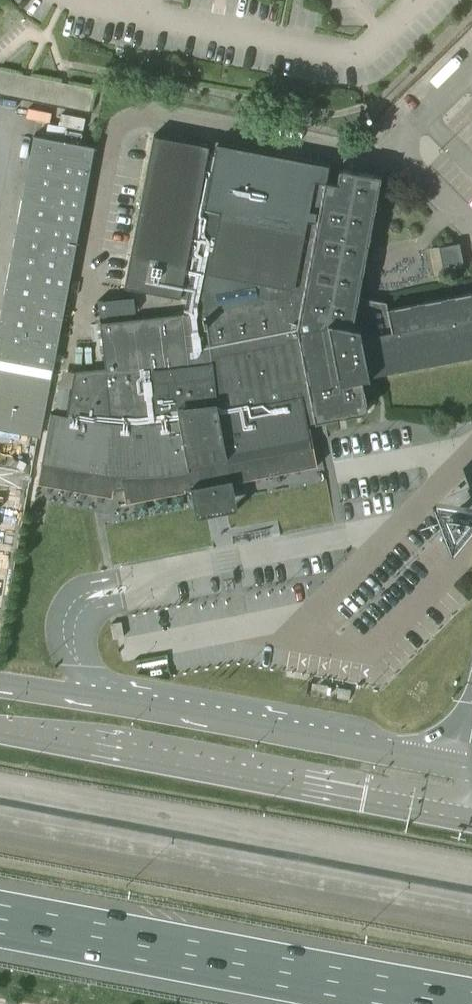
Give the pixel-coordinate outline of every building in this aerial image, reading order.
[(89,111),(93,89),(0,70),(0,93),(89,111)] [(0,315),(0,430),(39,437),(65,305),(94,147),(33,136),(0,315)] [(38,485),(40,485),(41,483),(110,496),(110,498),(112,498),(113,493),(123,490),(126,504),(129,504),(128,502),(183,491),(183,493),(185,493),(185,492),(190,490),(190,492),(191,491),(194,504),(206,501),(207,503),(208,504),(209,505),(210,506),(211,507),(213,508),(214,508),(216,507),(218,506),(220,505),(221,504),(222,501),(222,499),(234,496),(232,484),(233,483),(232,482),(238,481),(238,482),(241,482),(241,480),(314,466),(315,467),(318,467),(310,428),(309,428),(308,424),(338,418),(344,416),(345,417),(363,413),(364,413),(366,412),(366,411),(367,410),(367,408),(362,380),(367,379),(368,380),(369,379),(368,371),(471,351),(471,293),(388,309),(387,303),(358,297),(381,176),(345,170),(343,170),(341,171),(339,172),(339,173),(337,184),(325,182),(327,171),(310,168),(310,166),(302,164),(302,166),(286,163),(287,161),(279,160),(279,162),(263,159),(263,157),(256,156),(256,157),(240,154),(240,152),(233,151),(233,153),(215,150),(214,158),(207,157),(209,148),(154,138),(124,288),(180,298),(187,261),(194,262),(184,314),(100,323),(105,368),(74,372),(66,416),(51,413),(38,485)] [(443,271),(464,266),(459,243),(439,247),(443,271)] [(134,297),(97,301),(99,316),(135,312),(134,297)]
